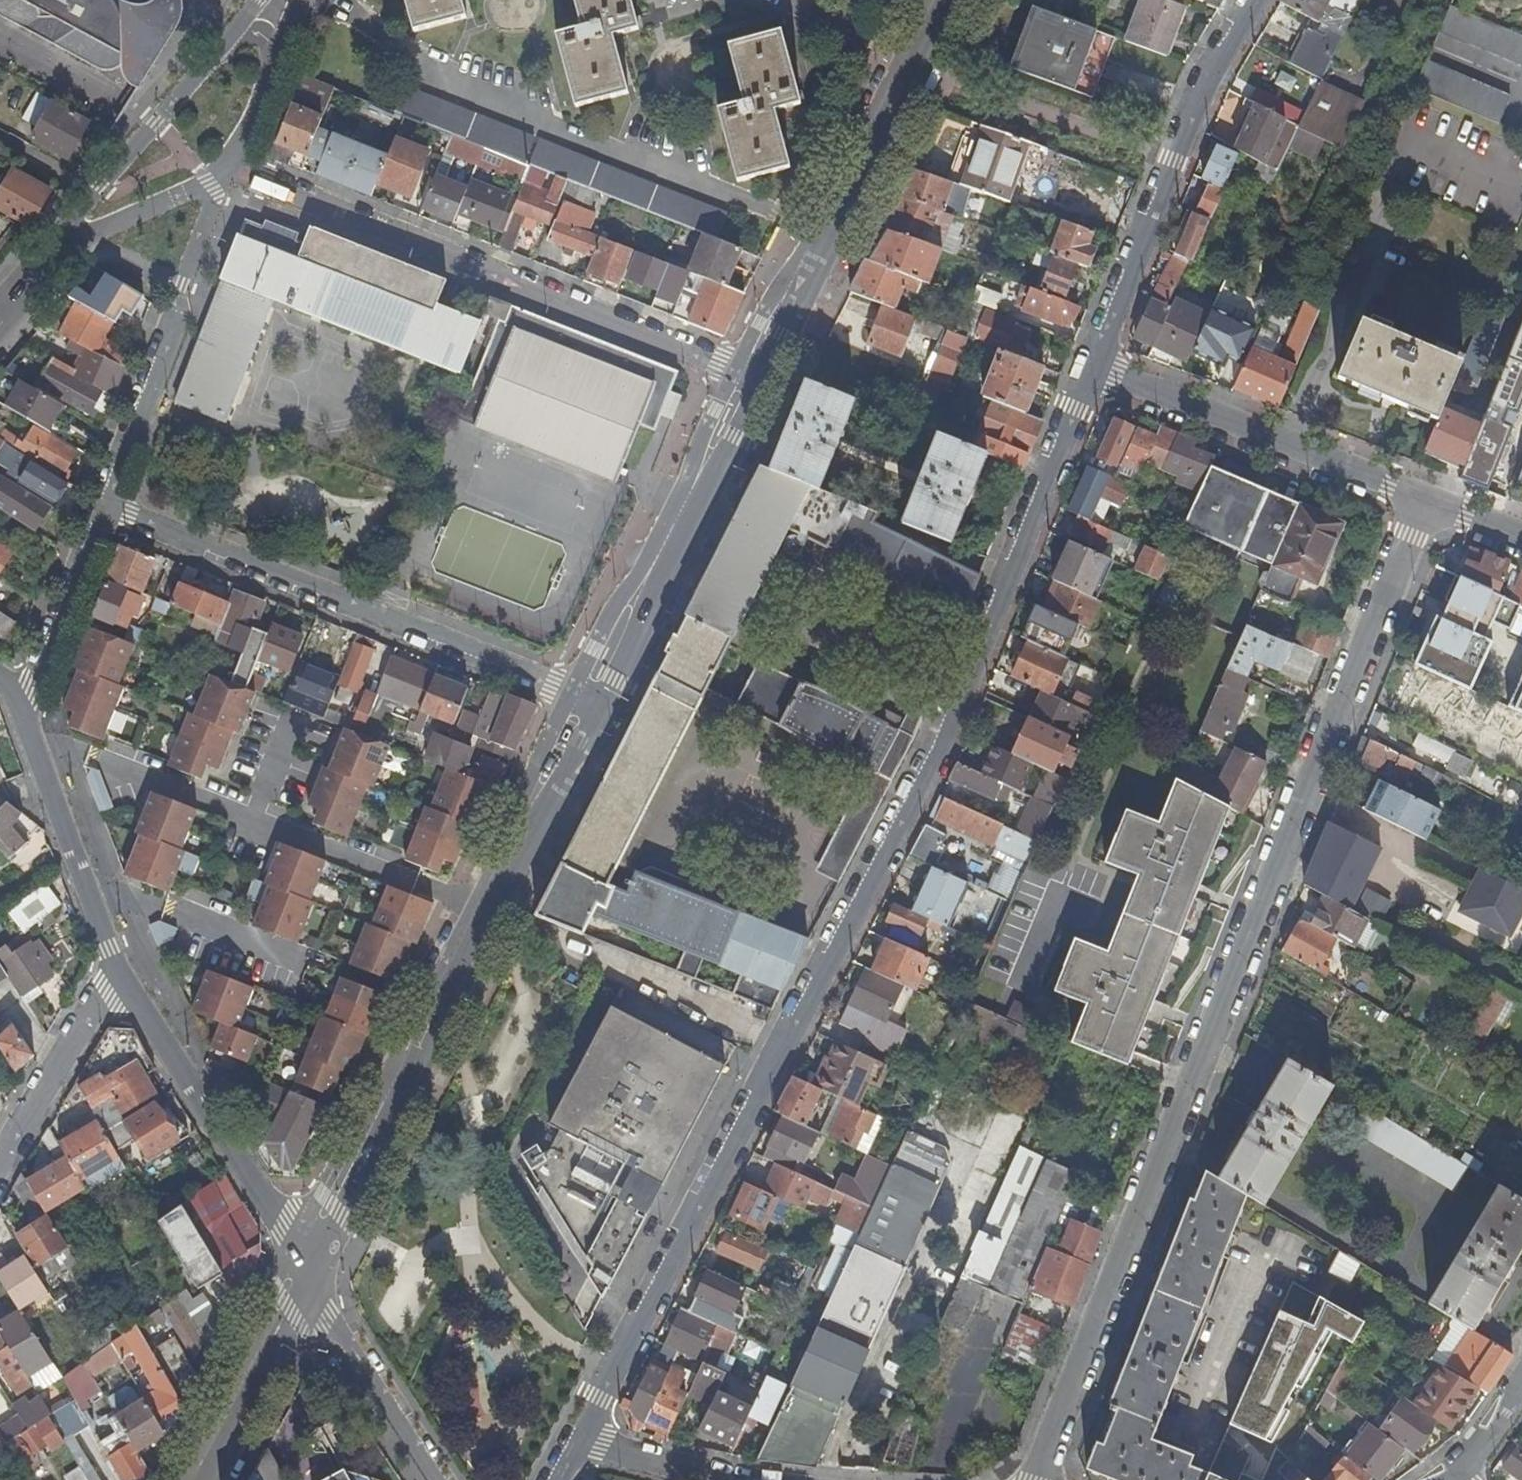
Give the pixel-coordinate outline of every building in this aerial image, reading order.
[(97,68),(102,70),(109,70),(111,70),(121,66),(123,74),(125,80),(137,87),(178,24),(181,7),(181,2),(181,0),(157,0),(154,2),(151,4),(147,4),(139,5),(128,3),(121,0),(0,0),(0,15),(97,68)] [(414,33),(467,19),(462,0),(405,0),(414,33)] [(557,37),(575,108),(629,94),(614,38),(638,31),(630,0),(573,0),(581,30),(557,37)] [(1138,13),(1178,27),(1185,10),(1159,0),(1143,0),(1138,13)] [(1352,18),(1327,5),(1329,0),(1284,0),(1282,3),(1327,27),(1344,36),(1352,18)] [(1450,5),(1439,31),(1521,66),(1521,35),(1450,5)] [(1034,8),(1012,68),(1066,88),(1092,98),(1114,38),(1034,8)] [(1138,13),(1127,42),(1167,57),(1178,27),(1138,13)] [(1322,81),(1344,36),(1327,27),(1323,36),(1306,28),(1289,63),(1322,81)] [(801,104),(781,33),(729,47),(744,104),(719,111),(738,183),(790,168),(775,112),(801,104)] [(1511,96),(1427,61),(1425,64),(1422,72),(1415,88),(1499,124),(1511,96)] [(1417,69),(1422,72),(1425,64),(1420,62),(1417,69)] [(1274,87),(1291,92),(1295,77),(1279,72),(1274,87)] [(335,88),(301,74),(293,96),(320,107),(316,117),(293,107),(283,131),(280,130),(270,156),(303,169),(312,145),(318,129),(335,88)] [(1365,105),(1321,84),(1305,114),(1298,127),(1298,129),(1301,130),(1322,140),(1344,149),(1352,132),(1365,105)] [(405,87),(394,112),(405,116),(453,135),(485,148),(524,163),(534,138),(405,87)] [(36,132),(53,102),(39,95),(23,124),(36,132)] [(1277,100),(1271,113),(1298,127),(1305,114),(1277,100)] [(90,123),(53,102),(36,132),(33,138),(70,159),(90,123)] [(1241,136),(1235,150),(1243,154),(1259,163),(1277,173),(1298,129),(1298,127),(1271,113),(1255,104),(1244,129),(1241,136)] [(453,135),(405,116),(388,157),(377,184),(411,197),(429,153),(444,159),(453,135)] [(965,138),(948,183),(975,192),(1008,204),(1030,143),(984,127),(978,142),(965,138)] [(318,129),(312,145),(326,150),(318,170),(374,192),(377,184),(388,157),(318,129)] [(1320,145),(1322,140),(1301,130),(1294,147),(1309,154),(1315,142),(1320,145)] [(423,209),(455,222),(459,214),(469,190),(444,180),(455,155),(479,165),(485,148),(453,135),(444,159),(423,209)] [(539,140),(529,166),(557,177),(568,181),(596,192),(616,201),(705,236),(716,240),(727,215),(539,140)] [(1198,204),(1193,214),(1209,220),(1225,191),(1223,190),(1238,156),(1218,146),(1212,159),(1208,158),(1204,167),(1208,169),(1202,180),(1208,183),(1204,191),(1200,189),(1194,202),(1198,204)] [(478,167),(522,185),(523,183),(526,175),(529,166),(524,163),(485,148),(479,165),(478,167)] [(1251,177),(1270,188),(1277,173),(1259,163),(1251,177)] [(15,170),(7,166),(0,180),(0,196),(15,170)] [(553,186),(557,177),(529,166),(526,175),(553,186)] [(15,170),(0,196),(0,210),(14,217),(11,221),(27,230),(30,227),(31,226),(51,190),(15,170)] [(973,198),(975,192),(948,183),(912,171),(899,199),(934,210),(960,219),(968,197),(973,198)] [(551,193),(553,186),(526,175),(523,183),(551,193)] [(512,210),(540,221),(546,223),(550,225),(563,195),(568,181),(557,177),(553,186),(551,193),(523,183),(522,185),(516,199),(512,210)] [(563,195),(591,206),(596,192),(568,181),(563,195)] [(459,214),(503,231),(510,215),(512,210),(516,199),(472,182),(469,190),(459,214)] [(923,244),(934,210),(899,199),(883,230),(923,244)] [(548,241),(593,258),(601,238),(603,234),(596,232),(594,237),(587,234),(576,230),(578,226),(576,225),(581,210),(582,209),(565,203),(548,241)] [(576,230),(587,234),(595,216),(581,210),(576,225),(578,226),(576,230)] [(1188,225),(1193,214),(1186,211),(1181,222),(1188,225)] [(1181,222),(1174,239),(1180,243),(1175,254),(1190,262),(1209,220),(1193,214),(1188,225),(1181,222)] [(524,220),(510,215),(503,231),(502,235),(497,247),(511,253),(524,220)] [(266,228),(246,220),(245,220),(176,401),(226,420),(273,298),(460,371),(480,322),(438,305),(447,282),(310,228),(304,243),(266,228)] [(1087,247),(1093,232),(1064,222),(1051,254),(1055,256),(1077,265),(1087,269),(1094,250),(1087,247)] [(927,283),(939,250),(923,244),(883,230),(867,262),(922,282),(927,283)] [(725,288),(740,250),(716,240),(705,236),(690,274),(725,288)] [(603,289),(617,295),(624,278),(635,252),(601,238),(593,258),(587,272),(607,280),(603,289)] [(1169,251),(1175,254),(1180,243),(1174,239),(1169,251)] [(1170,262),(1152,298),(1168,305),(1189,264),(1163,251),(1161,257),(1170,262)] [(690,274),(635,252),(624,278),(666,296),(659,312),(672,317),(674,313),(690,274)] [(1061,302),(1077,265),(1055,256),(1040,293),(1061,302)] [(917,293),(922,282),(867,262),(851,293),(894,310),(903,288),(917,293)] [(994,309),(1006,280),(983,271),(969,299),(983,305),(994,309)] [(672,317),(722,337),(743,295),(725,288),(690,274),(674,313),(672,317)] [(75,288),(67,297),(75,302),(113,322),(119,313),(128,318),(140,299),(104,276),(90,298),(75,288)] [(1072,320),(1077,308),(1061,302),(1040,293),(1023,287),(1016,306),(1023,310),(1061,326),(1072,320)] [(1272,294),(1263,289),(1257,300),(1267,305),(1272,294)] [(670,393),(678,373),(490,298),(484,313),(499,320),(460,418),(617,481),(639,425),(654,431),(660,416),(671,420),(680,398),(670,393)] [(978,319),(983,305),(969,299),(952,333),(967,338),(970,340),(971,338),(1004,350),(1003,353),(1019,359),(1031,331),(1015,324),(1016,322),(986,311),(982,320),(978,319)] [(1135,338),(1153,347),(1154,346),(1167,317),(1171,308),(1153,300),(1135,338)] [(97,353),(113,322),(75,302),(62,325),(51,316),(42,325),(71,340),(97,353)] [(1321,310),(1307,303),(1285,355),(1287,356),(1283,363),(1275,360),(1277,355),(1272,352),(1270,358),(1252,350),(1235,388),(1280,408),(1321,310)] [(920,322),(883,308),(869,345),(901,358),(914,325),(919,327),(920,322)] [(1270,358),(1272,352),(1277,343),(1289,317),(1271,309),(1252,350),(1270,358)] [(1202,332),(1193,353),(1224,367),(1228,358),(1240,364),(1255,332),(1212,312),(1202,332)] [(1501,320),(1483,312),(1463,360),(1462,363),(1457,373),(1472,380),(1476,370),(1479,372),(1501,320)] [(113,322),(123,327),(128,318),(119,313),(113,322)] [(1174,355),(1188,362),(1193,353),(1202,332),(1167,317),(1154,346),(1168,353),(1174,355)] [(1338,379),(1372,393),(1396,336),(1362,321),(1338,379)] [(934,364),(929,362),(924,374),(943,381),(948,384),(967,338),(952,333),(949,331),(934,364)] [(1372,393),(1438,421),(1442,410),(1445,401),(1457,373),(1462,363),(1455,360),(1396,336),(1372,393)] [(97,353),(71,340),(65,352),(76,357),(68,373),(113,397),(124,368),(101,356),(97,353)] [(1272,352),(1277,355),(1281,346),(1277,343),(1272,352)] [(107,344),(101,356),(124,368),(130,353),(112,344),(107,344)] [(1001,352),(982,397),(995,403),(1023,414),(1043,368),(1019,359),(1003,353),(1001,352)] [(68,373),(42,359),(30,379),(39,384),(38,385),(90,412),(93,407),(105,414),(113,397),(68,373)] [(937,396),(943,381),(924,374),(918,388),(937,396)] [(807,381),(771,472),(820,491),(855,401),(807,381)] [(55,419),(63,405),(21,382),(6,407),(43,430),(51,417),(55,419)] [(937,396),(918,388),(910,407),(930,415),(937,396)] [(1484,416),(1445,401),(1442,410),(1481,425),(1484,416)] [(985,438),(980,451),(987,454),(1023,469),(1042,422),(1023,414),(995,403),(982,437),(985,438)] [(1481,425),(1442,410),(1438,421),(1425,449),(1465,465),(1481,425)] [(51,417),(43,430),(47,432),(55,419),(51,417)] [(1134,429),(1115,420),(1098,459),(1116,467),(1134,429)] [(1148,435),(1136,430),(1115,478),(1121,481),(1127,484),(1138,462),(1162,471),(1179,435),(1153,425),(1148,435)] [(64,474),(68,468),(78,452),(33,426),(22,442),(0,429),(0,439),(36,461),(37,459),(64,474)] [(939,435),(903,525),(952,544),(987,454),(980,451),(939,435)] [(1176,483),(1199,494),(1208,473),(1211,468),(1215,459),(1191,449),(1195,441),(1179,435),(1162,471),(1178,478),(1176,483)] [(11,468),(5,478),(17,486),(20,482),(53,502),(57,496),(67,480),(36,461),(0,439),(0,461),(11,468)] [(1465,465),(1425,449),(1423,454),(1463,470),(1465,465)] [(1112,501),(1121,481),(1115,478),(1088,466),(1067,511),(1079,517),(1087,520),(1090,514),(1099,495),(1105,498),(1112,501)] [(1253,486),(1211,468),(1208,473),(1251,491),(1253,486)] [(683,952),(675,972),(694,980),(703,959),(741,975),(733,995),(772,1011),(808,942),(705,900),(699,886),(652,867),(637,874),(629,894),(608,886),(618,865),(706,691),(729,646),(788,529),(959,614),(963,616),(979,577),(874,523),(878,515),(820,491),(771,472),(762,469),(664,664),(537,917),(583,935),(593,916),(683,952)] [(1184,527),(1271,565),(1296,510),(1265,497),(1267,492),(1253,486),(1251,491),(1208,473),(1199,494),(1190,513),(1184,527)] [(35,531),(50,507),(17,486),(5,478),(1,475),(0,476),(0,509),(35,531)] [(1265,497),(1296,510),(1298,505),(1267,492),(1265,497)] [(1112,501),(1105,498),(1099,495),(1090,514),(1103,520),(1112,501)] [(71,506),(57,496),(53,502),(50,507),(67,517),(71,506)] [(1301,579),(1311,583),(1328,544),(1332,546),(1342,524),(1298,505),(1296,510),(1271,565),(1260,591),(1290,603),(1301,579)] [(1179,507),(1171,526),(1182,531),(1184,527),(1190,513),(1179,507)] [(1087,520),(1079,517),(1073,530),(1070,536),(1104,552),(1108,542),(1113,532),(1087,520)] [(788,529),(729,646),(759,661),(903,733),(917,705),(912,703),(903,719),(746,641),(794,548),(952,628),(959,614),(788,529)] [(1113,532),(1108,542),(1118,547),(1120,542),(1123,537),(1113,532)] [(1141,557),(1134,572),(1158,583),(1169,558),(1123,537),(1120,542),(1129,546),(1126,551),(1141,557)] [(1094,600),(1111,561),(1102,557),(1070,542),(1063,558),(1070,561),(1059,584),(1094,600)] [(1104,552),(1102,557),(1111,561),(1118,547),(1108,542),(1104,552)] [(10,551),(0,544),(0,567),(10,551)] [(1328,544),(1311,583),(1316,585),(1332,546),(1328,544)] [(154,559),(120,545),(107,579),(141,593),(154,559)] [(1466,564),(1471,548),(1467,546),(1461,561),(1466,564)] [(1478,584),(1489,555),(1471,548),(1466,564),(1461,576),(1472,581),(1478,584)] [(1499,590),(1510,564),(1489,555),(1478,584),(1480,585),(1504,596),(1505,593),(1499,590)] [(1063,558),(1052,581),(1054,582),(1059,584),(1070,561),(1063,558)] [(199,570),(187,566),(180,581),(190,585),(199,570)] [(1504,596),(1521,604),(1521,572),(1512,596),(1505,593),(1504,596)] [(129,629),(141,597),(106,582),(93,615),(129,629)] [(1054,582),(1042,610),(1080,627),(1086,630),(1099,603),(1094,600),(1059,584),(1054,582)] [(229,604),(179,584),(171,605),(199,616),(220,625),(229,604)] [(231,675),(228,681),(247,689),(251,678),(258,659),(269,631),(256,626),(265,603),(234,591),(229,604),(220,625),(216,636),(212,646),(230,653),(235,640),(248,645),(236,677),(231,675)] [(1037,607),(1023,639),(1029,642),(1056,654),(1063,640),(1066,633),(1075,637),(1080,627),(1042,610),(1037,607)] [(1306,615),(1294,644),(1320,655),(1329,659),(1336,643),(1343,625),(1303,609),(1301,613),(1306,615)] [(16,621),(0,611),(0,636),(4,639),(16,621)] [(194,628),(216,636),(220,625),(199,616),(194,628)] [(1435,619),(1428,635),(1482,660),(1489,645),(1435,619)] [(1278,672),(1306,684),(1320,655),(1294,644),(1246,623),(1225,670),(1248,679),(1256,661),(1278,671),(1278,672)] [(79,670),(76,676),(120,694),(124,685),(119,683),(134,645),(90,626),(74,667),(79,670)] [(302,638),(271,626),(269,631),(258,659),(289,670),(302,638)] [(130,630),(126,640),(145,648),(150,637),(130,630)] [(1066,633),(1063,640),(1072,644),(1075,637),(1066,633)] [(376,641),(360,635),(357,634),(352,645),(356,647),(334,701),(348,707),(357,687),(361,689),(364,683),(359,681),(376,641)] [(1471,684),(1482,660),(1428,635),(1417,658),(1471,684)] [(308,639),(299,662),(303,663),(306,664),(315,641),(308,639)] [(328,661),(343,668),(352,645),(337,639),(328,661)] [(1050,696),(1067,660),(1056,654),(1029,642),(1012,678),(1042,692),(1050,696)] [(736,705),(759,661),(729,646),(706,691),(736,705)] [(1468,690),(1471,684),(1417,658),(1413,665),(1415,666),(1468,690)] [(430,675),(393,660),(375,705),(385,708),(390,697),(417,707),(430,675)] [(818,871),(839,882),(913,741),(926,710),(917,705),(903,733),(759,661),(736,705),(862,770),(864,771),(865,769),(869,770),(818,871)] [(303,663),(286,704),(301,710),(305,699),(311,701),(307,712),(323,719),(326,710),(339,678),(306,664),(303,663)] [(1468,690),(1415,666),(1396,706),(1470,740),(1480,745),(1484,735),(1521,752),(1521,714),(1468,690)] [(1243,691),(1248,679),(1225,670),(1199,731),(1221,741),(1229,724),(1235,726),(1249,694),(1243,691)] [(189,711),(186,720),(231,738),(233,732),(239,734),(256,692),(247,689),(211,675),(195,714),(189,711)] [(103,739),(120,694),(76,676),(64,708),(76,712),(82,715),(76,728),(103,739)] [(428,714),(454,725),(461,708),(468,690),(435,676),(420,710),(428,714)] [(265,684),(251,678),(247,689),(256,692),(261,694),(265,684)] [(480,689),(471,712),(480,716),(489,693),(480,689)] [(706,691),(618,865),(628,870),(710,708),(857,781),(862,770),(736,705),(706,691)] [(471,712),(466,710),(459,727),(458,729),(480,738),(476,747),(509,760),(536,705),(509,694),(507,699),(489,692),(489,693),(480,716),(471,712)] [(1042,692),(1012,755),(1032,764),(1052,774),(1057,763),(1070,769),(1078,753),(1065,747),(1074,726),(1089,733),(1096,718),(1074,707),(1050,696),(1042,692)] [(326,710),(323,719),(350,730),(362,734),(370,714),(373,706),(377,697),(365,693),(353,721),(326,710)] [(1078,699),(1074,707),(1096,718),(1101,709),(1078,699)] [(370,714),(377,717),(380,709),(373,706),(370,714)] [(461,708),(454,725),(459,727),(466,710),(461,708)] [(423,726),(428,714),(420,710),(417,717),(415,722),(423,726)] [(70,726),(76,728),(82,715),(76,712),(70,726)] [(381,718),(377,717),(370,714),(362,734),(372,739),(381,718)] [(218,769),(231,738),(186,720),(168,765),(196,776),(201,763),(206,765),(218,769)] [(423,726),(415,722),(410,720),(407,728),(420,733),(423,726)] [(323,765),(320,773),(364,791),(367,785),(372,787),(389,746),(345,728),(329,767),(323,765)] [(437,734),(426,760),(461,774),(463,770),(472,748),(437,734)] [(1407,781),(1416,762),(1363,736),(1358,749),(1351,766),(1357,769),(1359,765),(1378,774),(1385,758),(1391,761),(1387,771),(1407,781)] [(992,748),(972,739),(966,753),(986,762),(992,748)] [(1470,740),(1463,754),(1473,759),(1480,745),(1470,740)] [(1258,746),(1254,757),(1265,762),(1285,771),(1289,761),(1258,746)] [(1184,764),(1177,781),(1231,810),(1242,816),(1250,801),(1247,800),(1254,784),(1265,762),(1254,757),(1236,748),(1219,783),(1184,764)] [(1019,791),(1032,764),(1012,755),(1011,757),(994,749),(983,775),(1003,784),(1012,789),(1019,791)] [(480,755),(472,774),(471,778),(495,788),(506,766),(480,755)] [(201,778),(206,765),(201,763),(196,776),(201,778)] [(950,777),(996,799),(1003,784),(983,775),(958,763),(950,777)] [(1455,790),(1458,783),(1424,766),(1418,779),(1447,793),(1449,787),(1455,790)] [(102,771),(92,767),(89,776),(102,810),(114,805),(102,771)] [(425,806),(422,814),(466,832),(469,826),(473,828),(490,786),(445,769),(429,808),(425,806)] [(346,836),(364,791),(320,773),(308,805),(319,810),(325,812),(320,825),(346,836)] [(1377,779),(1363,809),(1424,839),(1439,810),(1377,779)] [(1054,808),(1055,808),(1064,788),(1049,781),(1040,801),(1054,808)] [(1201,887),(1231,810),(1177,781),(1160,824),(1126,811),(1105,864),(1139,877),(1108,955),(1075,942),(1053,995),(1087,1008),(1071,1048),(1128,1071),(1153,1007),(1201,887)] [(1005,803),(1010,794),(1012,789),(1003,784),(996,799),(1005,803)] [(1247,800),(1250,801),(1257,785),(1254,784),(1247,800)] [(1010,794),(1030,804),(1033,798),(1019,791),(1012,789),(1010,794)] [(197,809),(151,792),(136,831),(140,833),(125,873),(169,890),(178,867),(192,873),(199,854),(181,847),(197,809)] [(992,875),(985,890),(1005,899),(1012,902),(1039,843),(1036,842),(1023,836),(941,795),(929,817),(995,848),(990,859),(1001,864),(995,877),(992,875)] [(1027,827),(1023,836),(1036,842),(1054,808),(1040,801),(1033,798),(1030,804),(1037,808),(1032,817),(1027,827)] [(40,827),(7,802),(0,809),(0,848),(9,858),(29,842),(26,839),(40,827)] [(1030,804),(1025,814),(1032,817),(1037,808),(1030,804)] [(313,822),(320,825),(325,812),(319,810),(313,822)] [(1027,827),(1032,817),(1025,814),(1024,813),(1020,823),(1027,827)] [(454,863),(466,832),(422,814),(404,859),(432,870),(437,857),(443,859),(454,863)] [(1326,896),(1350,909),(1380,847),(1329,822),(1327,828),(1305,885),(1326,896)] [(947,835),(925,824),(909,855),(933,866),(935,867),(945,847),(942,845),(947,835)] [(324,861),(279,842),(264,881),(255,877),(248,895),(261,900),(252,923),(297,941),(313,900),(309,899),(324,861)] [(1374,889),(1390,860),(1380,855),(1364,883),(1374,889)] [(438,873),(443,859),(437,857),(432,870),(438,873)] [(944,927),(965,881),(935,867),(933,866),(920,894),(925,896),(916,914),(927,919),(944,927)] [(1521,919),(1521,888),(1514,884),(1485,870),(1463,913),(1513,937),(1521,919)] [(410,941),(417,943),(432,903),(388,885),(373,924),(366,922),(350,962),(394,980),(410,941)] [(1367,890),(1357,910),(1379,921),(1389,901),(1367,890)] [(925,896),(920,894),(912,912),(916,914),(925,896)] [(1352,947),(1368,918),(1350,909),(1326,896),(1311,925),(1336,939),(1352,947)] [(1005,899),(983,945),(991,948),(1012,902),(1005,899)] [(914,947),(927,919),(916,914),(912,912),(895,904),(887,922),(894,926),(889,936),(914,947)] [(61,915),(55,907),(43,916),(50,924),(61,915)] [(1318,972),(1318,973),(1345,988),(1349,981),(1321,966),(1336,939),(1300,920),(1282,952),(1318,972)] [(148,925),(157,945),(171,939),(175,928),(158,922),(148,925)] [(888,939),(874,970),(904,984),(914,990),(929,958),(888,939)] [(36,986),(53,975),(45,963),(52,958),(40,940),(33,945),(30,940),(13,952),(8,943),(0,949),(0,957),(24,994),(36,986)] [(887,1021),(904,984),(874,970),(867,967),(847,1008),(902,1034),(905,1029),(887,1021)] [(238,1029),(254,989),(208,971),(192,1012),(221,1024),(212,1049),(247,1063),(258,1036),(238,1029)] [(342,1071),(350,1075),(365,1036),(369,1038),(385,994),(342,976),(325,1020),(321,1018),(296,1082),(332,1096),(342,1071)] [(24,994),(30,1002),(34,999),(42,994),(36,986),(24,994)] [(1496,1025),(1512,995),(1494,986),(1478,1015),(1496,1025)] [(28,1004),(38,1019),(44,1014),(34,999),(30,1002),(28,1004)] [(993,1036),(1024,1050),(1026,1044),(1032,1030),(1025,1027),(1005,1018),(967,1000),(958,1021),(981,1031),(976,1041),(988,1047),(993,1036)] [(1013,1001),(1005,1018),(1025,1027),(1032,1010),(1013,1001)] [(514,1157),(533,1189),(600,1216),(638,1231),(725,1066),(612,1006),(549,1126),(564,1134),(553,1156),(547,1153),(542,1154),(537,1144),(514,1157)] [(893,1055),(902,1034),(847,1008),(840,1024),(864,1035),(862,1041),(893,1055)] [(1476,1061),(1496,1025),(1478,1015),(1458,1052),(1476,1061)] [(16,1073),(34,1054),(13,1023),(5,1031),(1,1028),(0,1029),(0,1048),(16,1073)] [(124,1114),(155,1095),(145,1076),(155,1070),(134,1030),(109,1029),(76,1083),(84,1097),(99,1122),(105,1132),(126,1119),(124,1114)] [(875,1088),(886,1064),(836,1041),(815,1087),(838,1098),(847,1101),(848,1102),(858,1081),(875,1088)] [(202,1065),(224,1099),(269,1119),(270,1117),(282,1089),(205,1058),(202,1065)] [(1289,1060),(1220,1179),(1247,1195),(1263,1205),(1334,1086),(1289,1060)] [(833,1107),(838,1098),(815,1087),(794,1077),(775,1112),(784,1116),(804,1126),(820,1095),(831,1101),(829,1105),(833,1107)] [(1006,1163),(1040,1084),(1027,1079),(993,1157),(1006,1163)] [(865,1110),(875,1088),(858,1081),(848,1102),(865,1110)] [(75,1102),(84,1097),(76,1083),(69,1094),(75,1102)] [(270,1117),(276,1120),(290,1092),(282,1089),(270,1117)] [(316,1123),(324,1127),(333,1109),(290,1092),(276,1120),(265,1143),(281,1168),(292,1170),(316,1123)] [(124,1114),(126,1119),(157,1099),(155,1095),(124,1114)] [(838,1098),(821,1134),(829,1138),(855,1150),(863,1133),(867,1134),(876,1115),(865,1110),(848,1102),(847,1101),(838,1098)] [(171,1120),(157,1099),(126,1119),(105,1132),(117,1151),(136,1139),(151,1161),(175,1145),(189,1136),(176,1117),(171,1120)] [(1455,1192),(1469,1168),(1457,1160),(1364,1104),(1349,1130),(1455,1192)] [(813,1149),(820,1134),(804,1126),(784,1116),(763,1158),(794,1172),(800,1160),(788,1154),(795,1141),(813,1149)] [(99,1122),(60,1146),(85,1187),(87,1191),(127,1168),(117,1151),(105,1132),(99,1122)] [(35,1177),(27,1182),(41,1206),(46,1213),(85,1187),(60,1146),(49,1128),(42,1139),(53,1158),(57,1155),(61,1161),(47,1170),(43,1165),(32,1172),(35,1177)] [(1070,1161),(1083,1166),(1093,1145),(1078,1138),(1068,1160),(1070,1161)] [(948,1161),(903,1141),(891,1167),(871,1209),(859,1236),(854,1246),(901,1267),(948,1161)] [(182,1156),(175,1145),(151,1161),(157,1171),(182,1156)] [(980,1288),(1022,1306),(1030,1288),(1047,1248),(1058,1221),(1060,1215),(1067,1200),(1067,1199),(1078,1177),(1065,1172),(1016,1150),(942,1322),(961,1330),(980,1288)] [(871,1157),(852,1200),(871,1209),(891,1167),(871,1157)] [(992,1197),(1006,1163),(993,1157),(978,1191),(992,1197)] [(1070,1161),(1065,1172),(1078,1177),(1083,1166),(1070,1161)] [(127,1168),(87,1191),(90,1196),(130,1173),(127,1168)] [(1247,1195),(1220,1179),(1206,1170),(1195,1200),(1190,1198),(1109,1405),(1110,1406),(1109,1410),(1116,1412),(1103,1444),(1096,1442),(1086,1469),(1114,1479),(1205,1479),(1208,1474),(1189,1466),(1193,1456),(1151,1439),(1247,1195)] [(21,1173),(14,1186),(30,1213),(41,1206),(27,1182),(21,1173)] [(258,1243),(261,1242),(260,1227),(226,1174),(222,1177),(237,1203),(241,1200),(258,1243)] [(237,1203),(222,1177),(183,1205),(199,1233),(212,1233),(228,1214),(248,1251),(220,1268),(223,1273),(238,1299),(261,1252),(261,1242),(258,1243),(241,1200),(237,1203)] [(820,1218),(747,1184),(740,1199),(745,1201),(738,1218),(763,1229),(768,1219),(773,1221),(780,1219),(786,1212),(796,1217),(810,1219),(817,1223),(820,1218)] [(1521,1247),(1521,1199),(1499,1185),(1428,1304),(1471,1331),(1521,1247)] [(602,1299),(638,1231),(600,1216),(533,1189),(602,1299)] [(845,1197),(833,1223),(835,1225),(837,1226),(859,1236),(871,1209),(852,1200),(845,1197)] [(973,1203),(960,1197),(950,1220),(963,1226),(973,1203)] [(1060,1215),(1066,1218),(1072,1220),(1079,1204),(1067,1199),(1067,1200),(1060,1215)] [(199,1287),(223,1273),(220,1268),(199,1233),(183,1205),(159,1222),(199,1287)] [(1090,1209),(1084,1225),(1102,1233),(1108,1216),(1090,1209)] [(212,1233),(199,1233),(220,1268),(248,1251),(228,1214),(212,1233)] [(71,1275),(81,1269),(69,1250),(48,1216),(17,1236),(36,1267),(63,1251),(69,1261),(73,1267),(68,1270),(71,1275)] [(1084,1225),(1072,1220),(1066,1218),(1064,1223),(1058,1221),(1047,1248),(1089,1265),(1102,1233),(1084,1225)] [(816,1320),(819,1322),(854,1246),(859,1236),(837,1226),(829,1243),(840,1248),(833,1263),(830,1261),(829,1263),(823,1260),(813,1284),(815,1290),(820,1289),(826,1292),(821,1304),(816,1320)] [(767,1251),(726,1233),(717,1251),(759,1269),(767,1251)] [(905,1268),(901,1267),(854,1246),(819,1322),(805,1353),(800,1365),(756,1460),(815,1468),(905,1268)] [(1030,1288),(1072,1307),(1089,1265),(1047,1248),(1030,1288)] [(1359,1267),(1361,1263),(1340,1251),(1338,1254),(1359,1267)] [(46,1287),(27,1257),(17,1263),(13,1257),(6,1262),(1,1253),(0,1254),(0,1278),(17,1306),(46,1287)] [(1349,1285),(1359,1267),(1338,1254),(1337,1255),(1328,1273),(1349,1285)] [(65,1263),(68,1270),(73,1267),(69,1261),(65,1263)] [(774,1285),(768,1298),(796,1311),(815,1270),(808,1267),(795,1294),(774,1285)] [(709,1270),(690,1312),(716,1324),(737,1333),(744,1318),(733,1313),(745,1287),(709,1270)] [(1316,1295),(1293,1282),(1206,1479),(1233,1479),(1263,1412),(1316,1295)] [(175,1295),(177,1297),(209,1350),(221,1326),(209,1305),(202,1291),(192,1298),(185,1288),(175,1295)] [(133,1301),(145,1320),(159,1310),(148,1292),(133,1301)] [(207,1350),(176,1298),(164,1307),(194,1357),(207,1350)] [(700,1361),(716,1324),(690,1312),(682,1308),(666,1345),(679,1351),(700,1361)] [(0,1320),(0,1325),(21,1312),(19,1309),(0,1320)] [(162,1327),(168,1323),(161,1309),(159,1310),(145,1320),(137,1325),(145,1338),(162,1327)] [(1265,1471),(1280,1478),(1289,1461),(1327,1392),(1345,1357),(1365,1322),(1343,1310),(1317,1358),(1325,1362),(1309,1377),(1321,1384),(1295,1404),(1306,1410),(1282,1429),(1293,1434),(1277,1447),(1265,1471)] [(52,1363),(21,1312),(0,1325),(0,1335),(26,1379),(52,1363)] [(1046,1327),(1018,1316),(1005,1346),(1034,1358),(1046,1327)] [(1511,1356),(1471,1332),(1455,1322),(1432,1360),(1442,1365),(1448,1369),(1449,1367),(1487,1391),(1511,1356)] [(168,1323),(162,1327),(164,1331),(171,1328),(168,1323)] [(115,1324),(82,1346),(91,1359),(113,1343),(123,1336),(115,1324)] [(134,1352),(138,1359),(144,1369),(156,1390),(144,1397),(145,1399),(168,1438),(184,1406),(153,1352),(145,1338),(137,1325),(123,1336),(113,1343),(121,1358),(122,1359),(134,1352)] [(171,1328),(164,1331),(164,1332),(170,1341),(164,1345),(153,1352),(184,1406),(199,1376),(171,1328)] [(777,1330),(769,1348),(778,1352),(786,1334),(777,1330)] [(170,1341),(164,1332),(158,1336),(164,1345),(170,1341)] [(18,1398),(32,1389),(26,1379),(0,1335),(0,1368),(18,1398)] [(93,1376),(121,1358),(113,1343),(91,1359),(85,1363),(93,1376)] [(1024,1375),(1029,1363),(1004,1350),(997,1365),(1024,1375)] [(795,1364),(800,1365),(805,1353),(801,1351),(795,1364)] [(940,1355),(929,1351),(923,1365),(934,1370),(940,1355)] [(1337,1400),(1356,1365),(1345,1357),(1327,1392),(1337,1400)] [(144,1369),(138,1359),(126,1367),(132,1376),(144,1369)] [(36,1395),(62,1379),(52,1363),(26,1379),(32,1389),(36,1395)] [(77,1404),(100,1389),(93,1376),(85,1363),(65,1377),(63,1379),(67,1387),(75,1400),(77,1404)] [(780,1366),(773,1363),(770,1371),(777,1374),(780,1366)] [(689,1392),(711,1402),(715,1393),(725,1373),(703,1364),(689,1392)] [(1448,1369),(1442,1365),(1424,1391),(1414,1405),(1435,1420),(1448,1429),(1480,1387),(1448,1369)] [(639,1431),(644,1423),(667,1375),(653,1367),(633,1405),(631,1408),(633,1411),(625,1416),(632,1430),(639,1431)] [(1377,1370),(1373,1376),(1377,1379),(1381,1373),(1377,1370)] [(752,1371),(747,1382),(762,1389),(767,1378),(752,1371)] [(673,1397),(677,1390),(682,1379),(669,1372),(667,1375),(644,1423),(657,1429),(668,1434),(684,1403),(673,1397)] [(785,1386),(767,1378),(762,1389),(752,1410),(747,1422),(755,1426),(758,1419),(768,1424),(785,1386)] [(1405,1398),(1414,1405),(1424,1391),(1415,1385),(1405,1398)] [(60,1391),(68,1404),(75,1400),(67,1387),(60,1391)] [(684,1403),(688,1395),(677,1390),(673,1397),(684,1403)] [(747,1422),(752,1410),(715,1393),(711,1402),(698,1428),(736,1447),(747,1422)] [(1415,1451),(1435,1420),(1414,1405),(1405,1398),(1402,1397),(1390,1417),(1386,1414),(1378,1425),(1415,1451)] [(27,1399),(13,1407),(19,1416),(27,1430),(46,1418),(48,1416),(38,1399),(30,1404),(27,1399)] [(106,1411),(111,1408),(106,1399),(101,1402),(106,1411)] [(145,1399),(117,1417),(150,1473),(168,1438),(145,1399)] [(631,1408),(633,1405),(624,1400),(621,1407),(625,1416),(633,1411),(631,1408)] [(0,1428),(0,1434),(6,1444),(20,1435),(27,1430),(19,1416),(0,1428)] [(52,1451),(64,1443),(63,1440),(48,1416),(46,1418),(27,1430),(20,1435),(6,1444),(22,1470),(36,1461),(32,1455),(48,1445),(52,1451)] [(110,1458),(123,1479),(147,1479),(150,1473),(117,1417),(117,1416),(111,1420),(127,1447),(110,1458)] [(919,1423),(900,1419),(882,1461),(908,1467),(919,1423)] [(1346,1457),(1372,1477),(1375,1479),(1378,1479),(1403,1448),(1372,1425),(1346,1457)] [(666,1439),(668,1434),(657,1429),(654,1435),(666,1439)] [(1514,1448),(1500,1467),(1510,1474),(1515,1468),(1521,1473),(1521,1454),(1514,1448)] [(267,1450),(255,1475),(258,1479),(285,1479),(267,1450)] [(1372,1477),(1346,1457),(1345,1456),(1325,1479),(1369,1479),(1372,1477)] [(1306,1478),(1290,1462),(1281,1479),(1305,1479),(1306,1478)] [(342,1467),(320,1479),(371,1479),(366,1472),(342,1467)] [(84,1474),(80,1468),(66,1477),(67,1479),(87,1479),(84,1474)] [(1510,1474),(1518,1479),(1521,1479),(1521,1473),(1515,1468),(1510,1474)]
